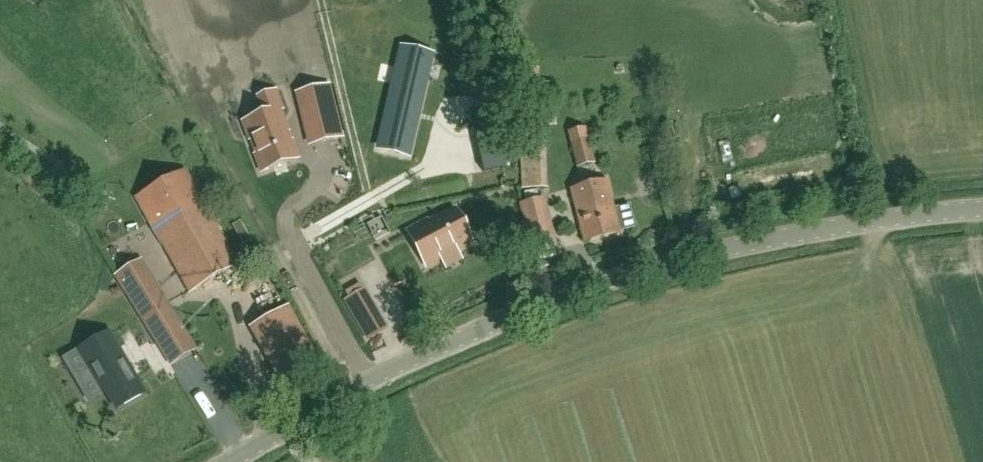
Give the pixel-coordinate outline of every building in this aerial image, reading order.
[(395,82),(379,148),(408,155),(430,56),(402,50),(397,70),(395,82)] [(329,85),(302,92),(309,119),(315,143),(315,144),(317,144),(332,140),(343,138),(329,85)] [(251,141),(254,140),(259,153),(256,154),(263,172),(276,166),(286,163),(300,158),(283,111),(285,110),(278,91),(259,97),(266,114),(244,122),(251,141)] [(524,130),(557,128),(555,107),(522,110),(524,130)] [(491,108),(469,113),(483,174),(505,169),(491,108)] [(578,169),(597,164),(589,136),(570,142),(578,169)] [(549,188),(547,143),(520,144),(522,189),(549,188)] [(240,265),(187,170),(137,197),(190,292),(240,265)] [(621,232),(606,180),(572,189),(587,242),(621,232)] [(556,248),(544,199),(522,205),(534,254),(556,248)] [(428,220),(407,232),(426,267),(441,259),(444,257),(453,252),(456,251),(472,242),(455,210),(437,220),(430,224),(429,222),(428,220)] [(180,325),(151,278),(127,293),(130,298),(156,340),(171,365),(195,350),(180,325)] [(259,325),(251,330),(280,380),(288,375),(316,359),(287,309),(259,325)] [(375,310),(357,321),(368,340),(386,329),(375,310)] [(117,410),(143,395),(107,333),(79,349),(97,381),(99,380),(117,410)]
